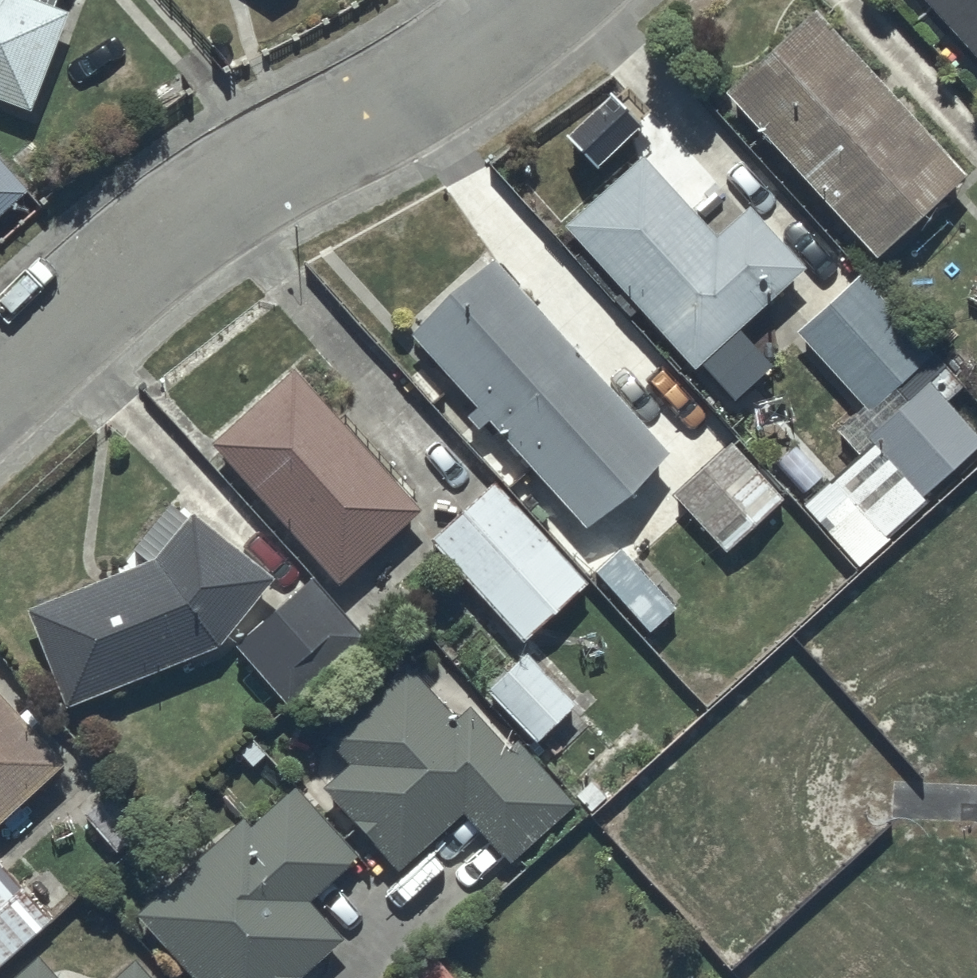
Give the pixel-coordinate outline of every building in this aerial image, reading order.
[(33,117),(70,18),(20,0),(0,0),(0,105),(33,117)] [(976,67),(976,0),(916,0),(976,67)] [(815,16),(723,100),(876,267),(968,183),(815,16)] [(29,198),(37,207),(59,188),(29,155),(10,172),(0,161),(0,225),(29,198)] [(641,159),(561,231),(692,377),(805,275),(748,212),(715,241),(641,159)] [(494,268),(410,344),(474,414),(464,423),(479,438),(487,431),(585,538),(669,461),(494,268)] [(794,340),(858,408),(833,432),(865,465),(875,456),(921,506),(976,454),(976,438),(946,405),(963,389),(860,278),(794,340)] [(298,376),(211,452),(337,594),(423,518),(298,376)] [(732,446),(672,502),(723,557),(783,502),(732,446)] [(494,485),(427,546),(523,652),(590,592),(494,485)] [(147,567),(25,615),(64,717),(214,659),(230,637),(270,590),(171,507),(131,554),(147,567)] [(619,547),(590,572),(650,640),(678,615),(619,547)] [(313,586),(232,651),(284,716),(365,650),(313,586)] [(528,659),(486,697),(536,750),(577,713),(528,659)] [(410,671),(325,743),(348,771),(321,794),(396,882),(466,823),(505,870),(578,808),(520,741),(504,754),(466,709),(452,721),(410,671)] [(66,773),(0,700),(0,833),(66,773)] [(134,918),(185,977),(313,977),(345,951),(308,908),(360,864),(297,790),(249,832),(243,825),(134,918)] [(53,921),(0,865),(0,971),(53,921)] [(18,977),(54,977),(38,960),(18,977)] [(416,977),(451,977),(437,961),(416,977)] [(135,966),(121,977),(146,977),(135,966)]
